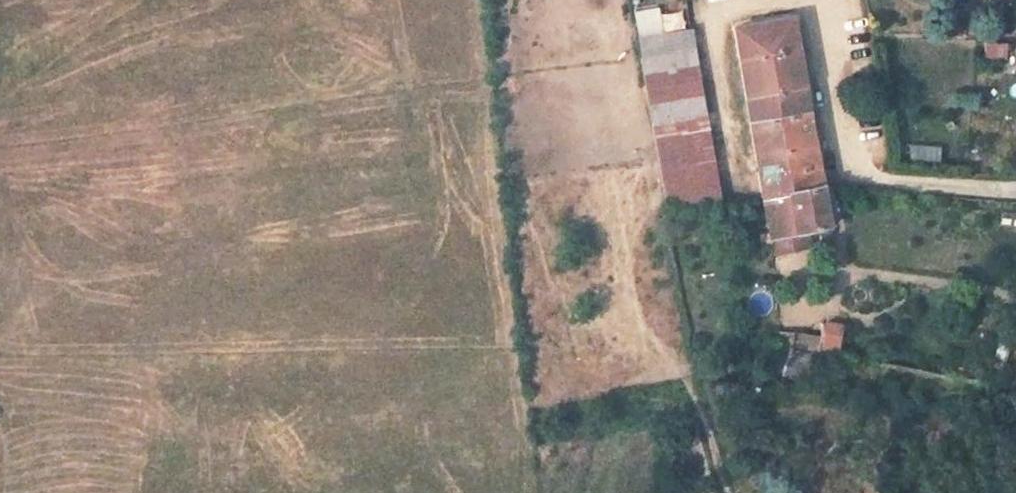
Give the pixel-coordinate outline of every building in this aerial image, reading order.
[(732,28),(766,238),(813,230),(826,227),(820,189),(815,188),(789,18),(732,28)] [(638,60),(665,217),(719,206),(692,51),(638,60)] [(867,169),(893,167),(890,122),(864,123),(867,169)] [(942,145),(911,143),(911,158),(941,160),(942,145)] [(813,230),(766,238),(770,259),(817,253),(813,230)] [(820,351),(836,355),(841,328),(826,325),(820,351)] [(756,373),(789,378),(800,381),(800,375),(807,350),(762,341),(756,373)]
